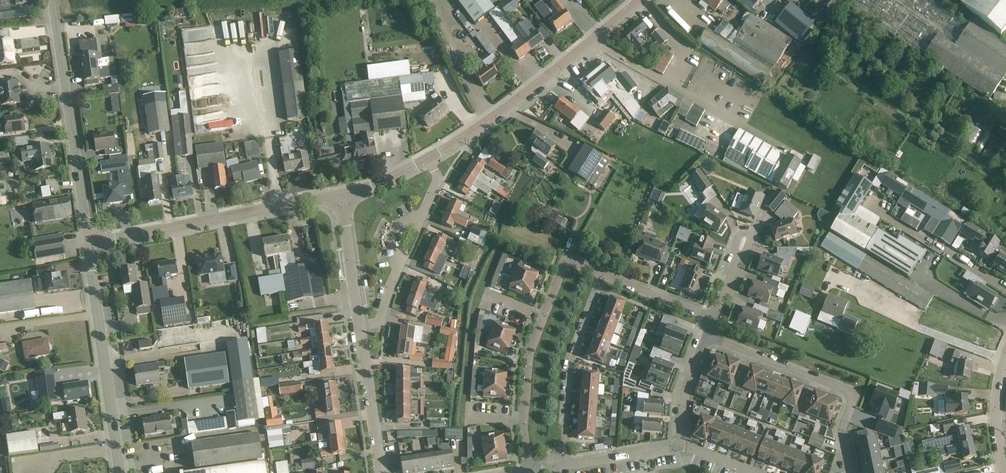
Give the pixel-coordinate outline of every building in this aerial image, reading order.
[(2,9),(4,20),(35,16),(34,7),(30,8),(29,5),(31,4),(30,0),(0,0),(0,9),(2,9)] [(495,10),(488,0),(457,0),(475,25),(495,10)] [(514,0),(506,0),(498,5),(506,16),(519,7),(514,0)] [(551,25),(557,32),(572,21),(565,11),(557,0),(558,0),(547,0),(559,15),(549,22),(551,25)] [(709,6),(716,11),(717,10),(723,14),(730,6),(723,0),(702,0),(703,1),(699,5),(706,10),(709,6)] [(751,11),(761,0),(738,0),(751,11)] [(838,0),(828,0),(821,7),(827,12),(838,0)] [(989,100),(1005,74),(1005,47),(970,23),(969,25),(932,0),(852,0),(848,6),(989,100)] [(960,6),(1000,37),(1002,34),(1005,36),(1005,0),(965,0),(960,6)] [(798,42),(814,23),(791,5),(775,24),(798,42)] [(498,8),(490,14),(506,36),(515,47),(511,50),(513,52),(519,60),(531,51),(524,42),(513,28),(513,27),(508,20),(498,8)] [(665,13),(687,33),(691,28),(669,8),(665,13)] [(706,48),(763,84),(792,41),(753,15),(739,34),(724,22),(714,33),(707,29),(698,42),(706,48)] [(121,16),(105,18),(105,26),(122,24),(121,16)] [(519,21),(513,27),(513,28),(524,42),(531,51),(543,42),(537,34),(536,32),(530,36),(523,27),(522,25),(519,21)] [(638,52),(645,46),(642,42),(638,37),(647,29),(640,21),(624,35),(630,43),(634,48),(638,52)] [(484,50),(490,46),(492,49),(494,48),(481,31),(478,34),(475,36),(484,50)] [(662,46),(664,48),(668,42),(658,31),(653,36),(662,46)] [(15,64),(11,40),(0,41),(0,66),(15,64)] [(83,73),(99,71),(99,67),(115,65),(114,57),(102,59),(102,52),(98,53),(97,40),(79,42),(82,64),(80,64),(81,70),(83,70),(83,73)] [(662,74),(674,55),(664,50),(653,69),(662,74)] [(288,122),(308,118),(300,51),(279,54),(288,122)] [(487,69),(476,77),(483,87),(499,75),(498,75),(505,70),(494,55),(483,63),(487,69)] [(647,67),(652,69),(659,58),(654,55),(647,67)] [(605,64),(584,81),(596,95),(596,94),(602,100),(611,92),(620,102),(631,116),(640,108),(629,94),(637,88),(625,74),(617,80),(605,64)] [(87,86),(99,85),(99,80),(100,80),(100,79),(112,78),(117,77),(115,65),(99,67),(99,71),(83,73),(84,82),(86,81),(87,86)] [(422,75),(341,86),(342,93),(347,129),(353,128),(355,136),(361,135),(363,145),(353,147),(353,146),(346,147),(348,156),(354,154),(356,162),(367,160),(367,158),(376,156),(372,134),(406,130),(403,103),(425,100),(424,90),(423,86),(435,84),(434,74),(422,75)] [(2,106),(20,103),(19,95),(21,95),(20,90),(18,90),(17,82),(0,85),(0,106),(2,106)] [(118,85),(103,87),(104,96),(119,94),(118,85)] [(660,118),(674,107),(679,110),(685,99),(671,91),(667,98),(663,92),(648,104),(660,118)] [(140,98),(142,113),(147,113),(150,134),(170,131),(166,103),(165,104),(164,94),(140,98)] [(440,98),(418,115),(428,127),(449,110),(440,98)] [(562,98),(555,109),(573,122),(580,127),(587,117),(580,112),(581,112),(562,98)] [(685,120),(696,126),(705,111),(685,99),(679,110),(677,113),(686,119),(685,120)] [(595,124),(605,131),(615,119),(605,111),(595,124)] [(6,133),(25,131),(24,116),(5,119),(6,133)] [(188,116),(171,117),(176,157),(193,156),(188,116)] [(700,152),(705,142),(681,130),(676,141),(700,152)] [(787,190),(801,164),(799,163),(802,158),(791,152),(789,158),(740,131),(736,136),(725,157),(773,184),(774,182),(787,190)] [(537,132),(529,143),(534,147),(532,149),(532,152),(537,156),(533,161),(544,170),(549,163),(545,160),(556,147),(537,132)] [(986,132),(976,147),(982,150),(991,135),(986,132)] [(114,133),(94,136),(96,151),(109,149),(110,156),(122,154),(121,148),(116,149),(114,133)] [(18,139),(19,147),(31,146),(30,138),(18,139)] [(253,160),(262,158),(259,141),(250,143),(253,160)] [(161,143),(153,144),(155,160),(163,159),(161,143)] [(223,143),(196,147),(199,170),(212,168),(215,190),(227,188),(224,166),(226,166),(223,143)] [(39,148),(22,150),(24,162),(34,160),(36,170),(41,169),(42,169),(52,168),(49,146),(39,148)] [(603,157),(585,146),(568,171),(587,183),(593,187),(610,162),(603,157)] [(283,159),(284,162),(286,172),(298,170),(298,172),(310,169),(307,154),(291,157),(289,147),(281,149),(283,159)] [(863,156),(871,161),(875,155),(867,150),(863,156)] [(986,150),(981,157),(988,161),(993,155),(986,150)] [(11,171),(9,153),(0,154),(0,173),(11,171)] [(816,172),(820,157),(811,155),(807,169),(816,172)] [(862,156),(858,162),(864,166),(867,168),(871,162),(862,156)] [(709,157),(698,166),(706,176),(718,165),(714,160),(709,157)] [(497,193),(501,187),(480,174),(483,169),(486,164),(478,159),(475,164),(474,163),(467,174),(476,180),(485,185),(492,190),(497,193)] [(108,162),(100,163),(101,165),(102,174),(118,172),(120,186),(114,187),(104,188),(105,194),(106,199),(106,200),(107,200),(107,201),(109,202),(110,202),(110,205),(123,203),(123,197),(132,195),(131,185),(130,182),(127,160),(110,162),(108,162)] [(508,180),(513,170),(507,166),(506,168),(493,160),(489,167),(502,175),(501,176),(508,180)] [(261,179),(259,169),(257,163),(239,167),(239,164),(233,166),(232,161),(226,162),(229,177),(233,177),(235,183),(245,180),(245,183),(261,179)] [(156,165),(138,167),(140,180),(145,179),(148,203),(162,201),(156,165)] [(903,205),(913,189),(882,170),(881,172),(875,180),(902,197),(898,202),(903,205)] [(702,194),(711,187),(699,171),(690,178),(702,194)] [(476,180),(467,174),(460,184),(461,185),(458,191),(466,195),(469,190),(470,190),(473,186),(488,196),(492,190),(485,185),(476,180)] [(872,185),(864,180),(856,175),(837,205),(844,209),(854,216),(872,185)] [(173,186),(171,186),(174,199),(193,195),(189,177),(171,180),(173,186)] [(7,206),(6,197),(8,196),(7,186),(0,186),(0,206),(7,206)] [(911,204),(942,223),(949,211),(913,189),(903,205),(908,208),(911,204)] [(649,200),(656,203),(661,193),(654,190),(649,200)] [(755,218),(764,197),(749,191),(740,212),(755,218)] [(773,213),(786,197),(778,191),(765,206),(773,213)] [(33,205),(36,223),(73,217),(70,198),(33,205)] [(457,217),(462,205),(452,201),(447,212),(457,217)] [(771,227),(776,242),(786,238),(797,235),(792,220),(797,215),(797,213),(797,211),(786,201),(775,215),(781,221),(784,217),(786,222),(771,227)] [(709,205),(709,206),(704,203),(698,211),(703,214),(699,220),(705,224),(703,226),(710,230),(711,228),(717,232),(726,219),(714,210),(715,209),(709,205)] [(490,213),(495,216),(498,209),(493,207),(490,213)] [(475,213),(486,219),(488,213),(477,208),(475,213)] [(820,209),(817,215),(819,221),(825,224),(830,214),(820,209)] [(831,231),(908,278),(918,263),(920,264),(926,254),(899,238),(897,242),(895,241),(854,216),(844,209),(841,215),(831,231)] [(933,235),(950,245),(963,224),(965,221),(949,211),(942,223),(934,235),(933,235)] [(965,215),(965,216),(970,220),(973,214),(968,211),(965,215)] [(457,217),(447,212),(442,224),(451,228),(454,223),(471,231),(467,241),(483,248),(487,240),(490,232),(472,224),(466,221),(457,217)] [(830,218),(824,227),(830,231),(836,221),(830,218)] [(302,222),(295,223),(297,243),(304,243),(302,222)] [(987,251),(989,249),(991,251),(993,247),(996,249),(1000,243),(967,222),(962,230),(983,243),(978,252),(984,256),(987,251)] [(696,234),(690,232),(688,238),(694,241),(696,234)] [(822,246),(856,268),(925,311),(933,297),(830,232),(822,246)] [(461,239),(453,255),(452,255),(453,253),(448,250),(449,248),(445,246),(446,244),(445,243),(447,238),(439,234),(437,239),(435,239),(430,250),(448,258),(455,262),(467,267),(469,262),(464,259),(471,243),(461,239)] [(36,260),(66,255),(62,235),(62,239),(33,244),(36,260)] [(281,276),(284,293),(285,292),(287,303),(324,296),(318,264),(289,270),(286,254),(291,253),(288,237),(275,239),(281,276)] [(691,257),(709,264),(714,251),(710,250),(714,242),(701,237),(698,245),(696,244),(691,257)] [(269,278),(259,280),(262,296),(284,293),(281,276),(275,239),(263,241),(265,251),(266,259),(273,258),(274,257),(276,271),(275,271),(268,272),(269,278)] [(660,263),(664,254),(666,247),(653,242),(653,243),(643,240),(637,256),(647,260),(647,258),(660,263)] [(995,251),(996,249),(993,247),(991,251),(989,249),(987,251),(984,256),(995,263),(993,266),(1005,274),(1005,259),(995,251)] [(797,248),(768,249),(777,249),(777,255),(774,255),(774,257),(773,259),(764,255),(758,269),(777,276),(782,263),(788,266),(792,256),(794,257),(797,248)] [(426,263),(424,268),(432,272),(440,276),(448,258),(430,250),(425,262),(426,263)] [(221,255),(198,258),(200,276),(217,274),(218,278),(227,276),(228,282),(237,281),(234,265),(225,266),(226,268),(223,268),(221,255)] [(671,268),(675,257),(670,255),(665,266),(671,268)] [(153,289),(155,304),(160,303),(164,326),(187,323),(184,299),(169,301),(166,279),(171,278),(171,276),(178,275),(176,262),(158,264),(160,279),(159,279),(160,288),(153,289)] [(539,272),(519,264),(514,277),(534,285),(539,272)] [(464,267),(462,272),(469,275),(471,270),(464,267)] [(693,268),(690,267),(681,289),(697,295),(703,280),(699,278),(702,272),(693,268)] [(148,284),(138,285),(135,268),(121,270),(123,287),(133,286),(136,309),(137,309),(138,315),(151,313),(150,307),(151,306),(148,284)] [(967,272),(963,278),(972,283),(965,294),(969,297),(976,302),(981,305),(988,310),(992,305),(993,306),(997,300),(995,299),(996,298),(983,289),(986,284),(967,272)] [(35,279),(36,293),(43,292),(43,289),(48,288),(48,293),(70,290),(67,275),(46,278),(46,279),(42,279),(41,278),(35,279)] [(529,298),(534,285),(514,277),(513,279),(511,278),(509,282),(512,283),(509,290),(529,298)] [(416,283),(411,295),(435,304),(437,299),(434,297),(434,296),(425,292),(427,287),(426,287),(428,281),(419,278),(417,284),(416,283)] [(754,281),(748,296),(768,303),(771,295),(776,297),(779,289),(784,291),(786,286),(779,284),(780,284),(768,279),(766,286),(754,281)] [(36,309),(32,281),(0,286),(0,315),(36,309)] [(800,294),(811,299),(815,289),(803,285),(800,294)] [(445,293),(457,298),(459,292),(447,287),(445,293)] [(415,317),(417,311),(418,312),(420,306),(433,310),(435,304),(411,295),(407,307),(409,308),(407,313),(415,317)] [(837,329),(852,335),(858,320),(846,316),(845,317),(842,316),(848,302),(829,295),(825,304),(821,314),(840,321),(837,329)] [(280,305),(278,297),(269,298),(271,307),(280,305)] [(607,308),(622,314),(626,304),(611,298),(607,308)] [(743,308),(738,322),(757,330),(763,314),(767,316),(769,310),(758,306),(756,312),(743,308)] [(622,314),(607,308),(603,318),(618,324),(622,314)] [(774,314),(772,320),(781,323),(783,317),(774,314)] [(664,338),(666,339),(683,345),(687,334),(673,329),(676,321),(664,316),(659,328),(660,330),(666,333),(664,338)] [(795,316),(792,325),(803,329),(806,320),(795,316)] [(425,324),(442,328),(443,320),(427,317),(425,324)] [(614,334),(620,336),(623,326),(618,324),(603,318),(599,328),(614,334)] [(641,321),(637,319),(633,330),(637,331),(641,321)] [(693,335),(697,326),(682,319),(678,328),(693,335)] [(492,334),(512,342),(517,329),(497,321),(492,334)] [(327,324),(298,328),(299,333),(307,332),(307,331),(310,331),(311,338),(311,340),(329,337),(327,324)] [(255,329),(258,344),(267,343),(265,327),(255,329)] [(414,334),(425,335),(426,329),(415,328),(415,329),(402,327),(400,342),(413,344),(413,343),(414,334)] [(456,338),(456,331),(450,330),(440,328),(439,336),(456,338)] [(595,338),(610,344),(614,334),(599,328),(595,338)] [(640,348),(646,331),(641,329),(635,346),(639,348),(640,348)] [(629,340),(633,341),(637,331),(633,330),(629,340)] [(492,334),(487,347),(507,355),(512,342),(492,334)] [(313,352),(330,349),(329,337),(311,340),(311,338),(300,339),(301,345),(309,344),(309,342),(312,342),(313,344),(312,345),(313,350),(313,352)] [(591,348),(606,354),(610,344),(595,338),(591,348)] [(666,339),(662,350),(654,347),(652,353),(666,358),(669,353),(678,356),(683,345),(666,339)] [(23,344),(26,359),(50,355),(47,340),(23,344)] [(139,342),(140,350),(153,348),(152,340),(139,342)] [(189,390),(233,383),(233,382),(253,380),(247,341),(226,344),(227,354),(195,358),(185,360),(189,390)] [(416,344),(413,343),(413,344),(400,342),(398,357),(411,359),(411,360),(422,361),(423,355),(415,354),(416,344)] [(938,343),(934,352),(941,355),(945,346),(938,343)] [(635,346),(628,363),(633,364),(639,348),(635,346)] [(587,359),(602,365),(606,354),(591,348),(587,359)] [(318,355),(319,362),(332,361),(330,349),(313,352),(313,350),(302,352),(303,357),(310,356),(310,357),(318,355)] [(952,378),(959,379),(969,381),(972,365),(957,362),(960,354),(948,350),(944,361),(954,365),(952,378)] [(652,353),(649,359),(655,361),(651,372),(670,379),(674,368),(668,365),(670,360),(666,358),(652,353)] [(700,380),(707,382),(709,378),(719,382),(727,360),(720,357),(719,359),(716,357),(711,368),(705,366),(700,380)] [(728,390),(735,393),(740,379),(734,377),(739,364),(727,359),(727,360),(719,382),(730,386),(728,390)] [(0,360),(0,375),(2,376),(3,373),(5,374),(9,364),(0,360)] [(432,367),(452,369),(453,362),(439,361),(433,360),(432,367)] [(618,366),(623,368),(623,367),(626,368),(628,363),(625,362),(625,361),(621,360),(618,366)] [(319,362),(320,374),(334,372),(332,361),(319,362)] [(166,373),(164,364),(135,368),(138,386),(159,383),(158,374),(166,373)] [(756,391),(762,375),(763,373),(751,368),(746,382),(740,379),(735,393),(742,396),(744,389),(755,393),(756,391)] [(87,383),(64,386),(64,387),(56,388),(54,369),(35,372),(40,405),(58,403),(58,402),(65,401),(65,402),(89,399),(87,383)] [(431,383),(431,375),(424,375),(417,375),(417,376),(410,376),(410,370),(397,370),(397,383),(410,383),(418,383),(424,383),(431,383)] [(484,383),(506,385),(507,371),(485,370),(484,383)] [(67,372),(58,374),(60,382),(69,380),(67,372)] [(639,387),(642,388),(652,392),(654,386),(665,390),(670,379),(651,372),(647,382),(641,380),(639,387)] [(582,384),(599,385),(600,374),(583,373),(582,384)] [(756,391),(765,395),(771,378),(762,375),(756,391)] [(919,375),(916,381),(921,384),(924,377),(919,375)] [(0,377),(0,384),(0,386),(9,385),(8,376),(0,377)] [(278,377),(260,380),(261,388),(279,385),(278,377)] [(624,378),(623,387),(634,390),(637,383),(629,380),(624,378)] [(775,399),(781,382),(771,378),(765,395),(775,399)] [(233,382),(233,383),(237,412),(226,413),(227,418),(187,424),(189,435),(239,428),(238,423),(259,420),(253,380),(233,382)] [(784,402),(791,386),(790,385),(781,382),(775,399),(784,402)] [(303,392),(302,383),(283,385),(279,386),(280,395),(284,395),(303,392)] [(410,383),(397,383),(397,396),(410,396),(410,383)] [(483,397),(505,399),(506,385),(484,383),(483,397)] [(792,415),(799,417),(804,403),(798,401),(803,388),(791,383),(790,385),(791,386),(784,402),(783,404),(794,408),(792,415)] [(338,400),(335,384),(306,388),(307,395),(312,395),(318,394),(319,401),(324,401),(324,402),(338,400)] [(599,385),(582,384),(582,395),(598,396),(599,385)] [(934,386),(933,394),(946,395),(947,387),(934,386)] [(877,403),(872,414),(885,419),(889,408),(893,410),(899,395),(878,387),(873,401),(877,403)] [(799,417),(805,420),(807,415),(818,419),(826,397),(827,397),(815,392),(810,406),(804,403),(799,417)] [(663,416),(664,404),(650,403),(651,396),(638,393),(636,414),(643,414),(649,415),(663,416)] [(597,407),(598,396),(582,395),(581,406),(597,407)] [(397,409),(424,409),(424,401),(418,401),(418,402),(410,402),(410,396),(397,396),(397,409)] [(947,401),(945,402),(943,402),(945,415),(968,414),(966,397),(955,398),(955,396),(946,397),(947,401)] [(818,419),(829,423),(837,403),(833,402),(834,400),(826,397),(818,419)] [(263,401),(264,409),(274,408),(273,400),(263,401)] [(315,417),(340,414),(338,400),(324,402),(325,410),(314,412),(315,417)] [(706,400),(704,406),(717,410),(719,405),(706,400)] [(303,412),(312,411),(311,403),(302,404),(303,412)] [(596,418),(597,407),(581,406),(580,416),(596,418)] [(283,426),(281,416),(278,416),(277,409),(265,410),(267,428),(283,426)] [(397,409),(398,422),(410,422),(410,415),(418,415),(418,416),(424,416),(424,409),(397,409)] [(70,433),(77,432),(87,431),(84,410),(54,415),(55,421),(68,419),(70,433)] [(635,414),(634,425),(642,425),(642,433),(662,434),(663,422),(649,421),(649,415),(643,414),(636,414),(635,414)] [(145,436),(152,435),(173,432),(170,415),(151,418),(152,420),(143,421),(145,436)] [(602,428),(603,418),(596,418),(580,416),(579,427),(595,429),(595,428),(602,428)] [(702,417),(694,437),(705,442),(706,440),(712,421),(702,417)] [(910,418),(907,429),(917,427),(916,417),(910,418)] [(706,440),(718,444),(725,424),(713,419),(712,421),(706,440)] [(879,421),(875,432),(893,439),(898,428),(879,421)] [(952,421),(937,424),(938,431),(943,430),(944,434),(954,432),(952,421)] [(327,441),(343,439),(341,423),(317,427),(318,434),(319,442),(327,441)] [(730,448),(737,429),(725,424),(718,444),(730,448)] [(271,428),(272,436),(292,433),(291,425),(271,428)] [(601,440),(602,430),(595,430),(595,429),(579,427),(578,438),(601,440)] [(948,449),(972,443),(969,428),(956,431),(959,442),(956,443),(954,437),(935,441),(934,440),(922,442),(924,453),(940,449),(940,450),(948,449)] [(737,429),(730,448),(742,453),(749,433),(737,429)] [(859,455),(880,451),(876,434),(866,430),(868,441),(857,443),(859,455)] [(36,432),(7,437),(9,456),(39,452),(36,432)] [(482,436),(484,450),(505,447),(503,433),(482,436)] [(749,433),(742,453),(753,457),(761,438),(749,433)] [(812,433),(810,439),(823,444),(826,438),(812,433)] [(195,469),(205,468),(262,460),(259,434),(192,443),(195,469)] [(612,447),(613,439),(605,438),(604,446),(612,447)] [(327,441),(328,451),(320,452),(321,457),(345,454),(343,439),(327,441)] [(769,463),(777,444),(765,439),(757,459),(769,463)] [(808,445),(821,450),(823,444),(810,439),(808,445)] [(972,443),(948,449),(940,450),(942,457),(948,455),(948,457),(962,454),(963,460),(975,457),(972,443)] [(777,444),(769,463),(781,468),(789,448),(777,444)] [(505,447),(484,450),(486,464),(508,460),(505,447)] [(800,453),(789,448),(781,468),(792,472),(800,453)] [(862,466),(882,461),(880,451),(859,455),(862,466)] [(452,452),(438,454),(441,471),(454,469),(452,452)] [(792,472),(794,472),(806,472),(812,459),(813,457),(800,453),(792,472)] [(427,456),(429,472),(441,471),(438,454),(427,456)] [(414,458),(416,472),(428,472),(429,472),(427,456),(414,458)] [(401,460),(403,472),(416,472),(414,458),(401,460)] [(295,464),(296,472),(303,471),(303,470),(317,468),(316,459),(301,461),(302,464),(295,464)] [(812,459),(806,472),(819,472),(823,463),(812,459)] [(880,463),(882,462),(882,461),(862,466),(863,472),(879,472),(884,472),(884,471),(882,472),(880,463)] [(911,470),(912,472),(950,472),(960,471),(959,461),(943,464),(943,466),(938,467),(937,464),(911,469),(911,470)] [(288,462),(276,464),(277,472),(289,472),(288,462)] [(266,463),(194,472),(268,472),(266,463)]
